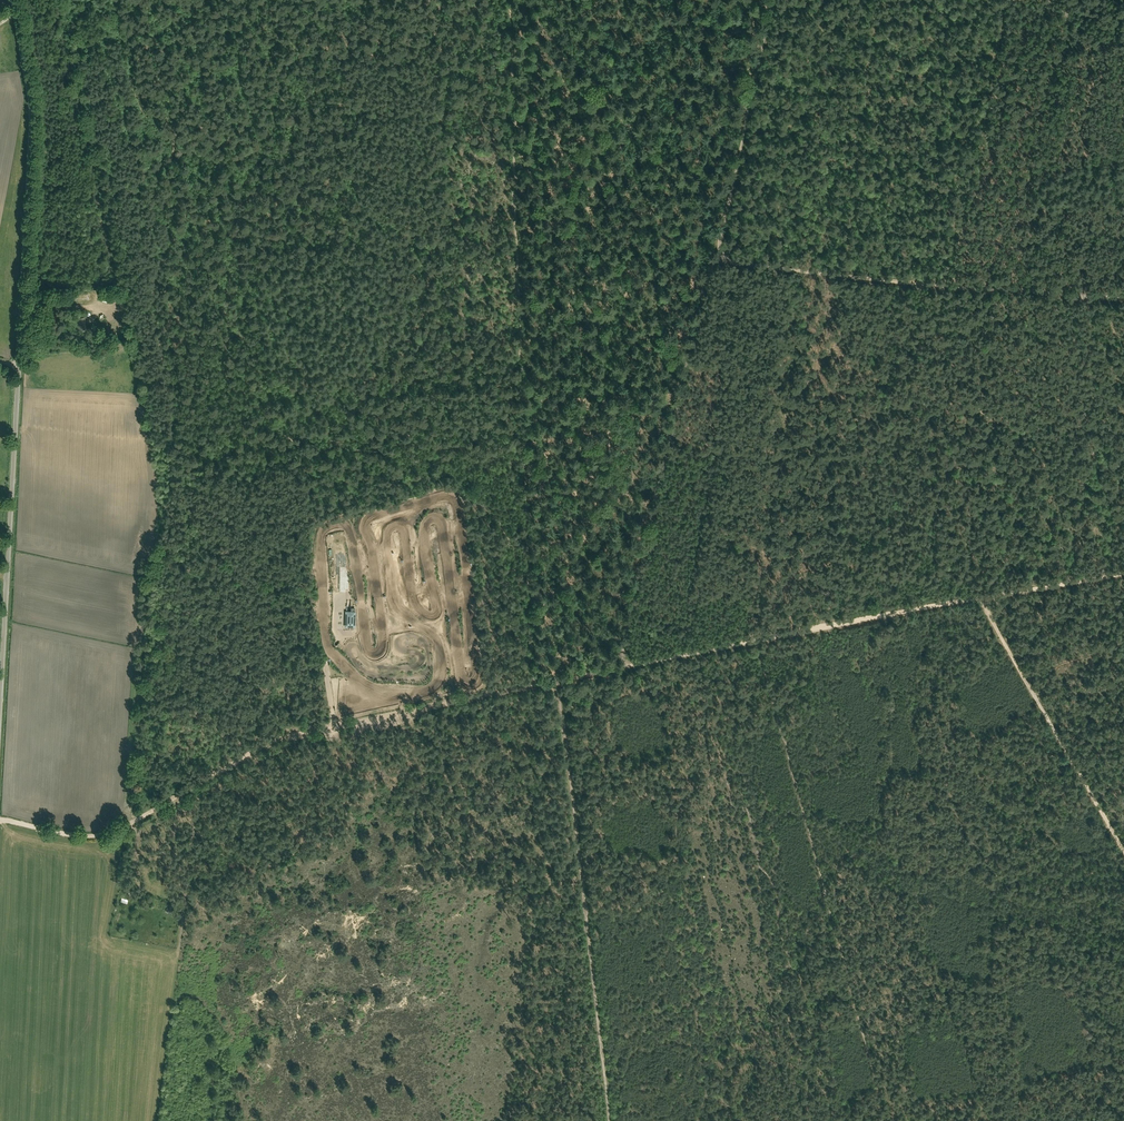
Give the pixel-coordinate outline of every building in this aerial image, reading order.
[(346,626),(354,626),(355,612),(347,612),(346,626)]
